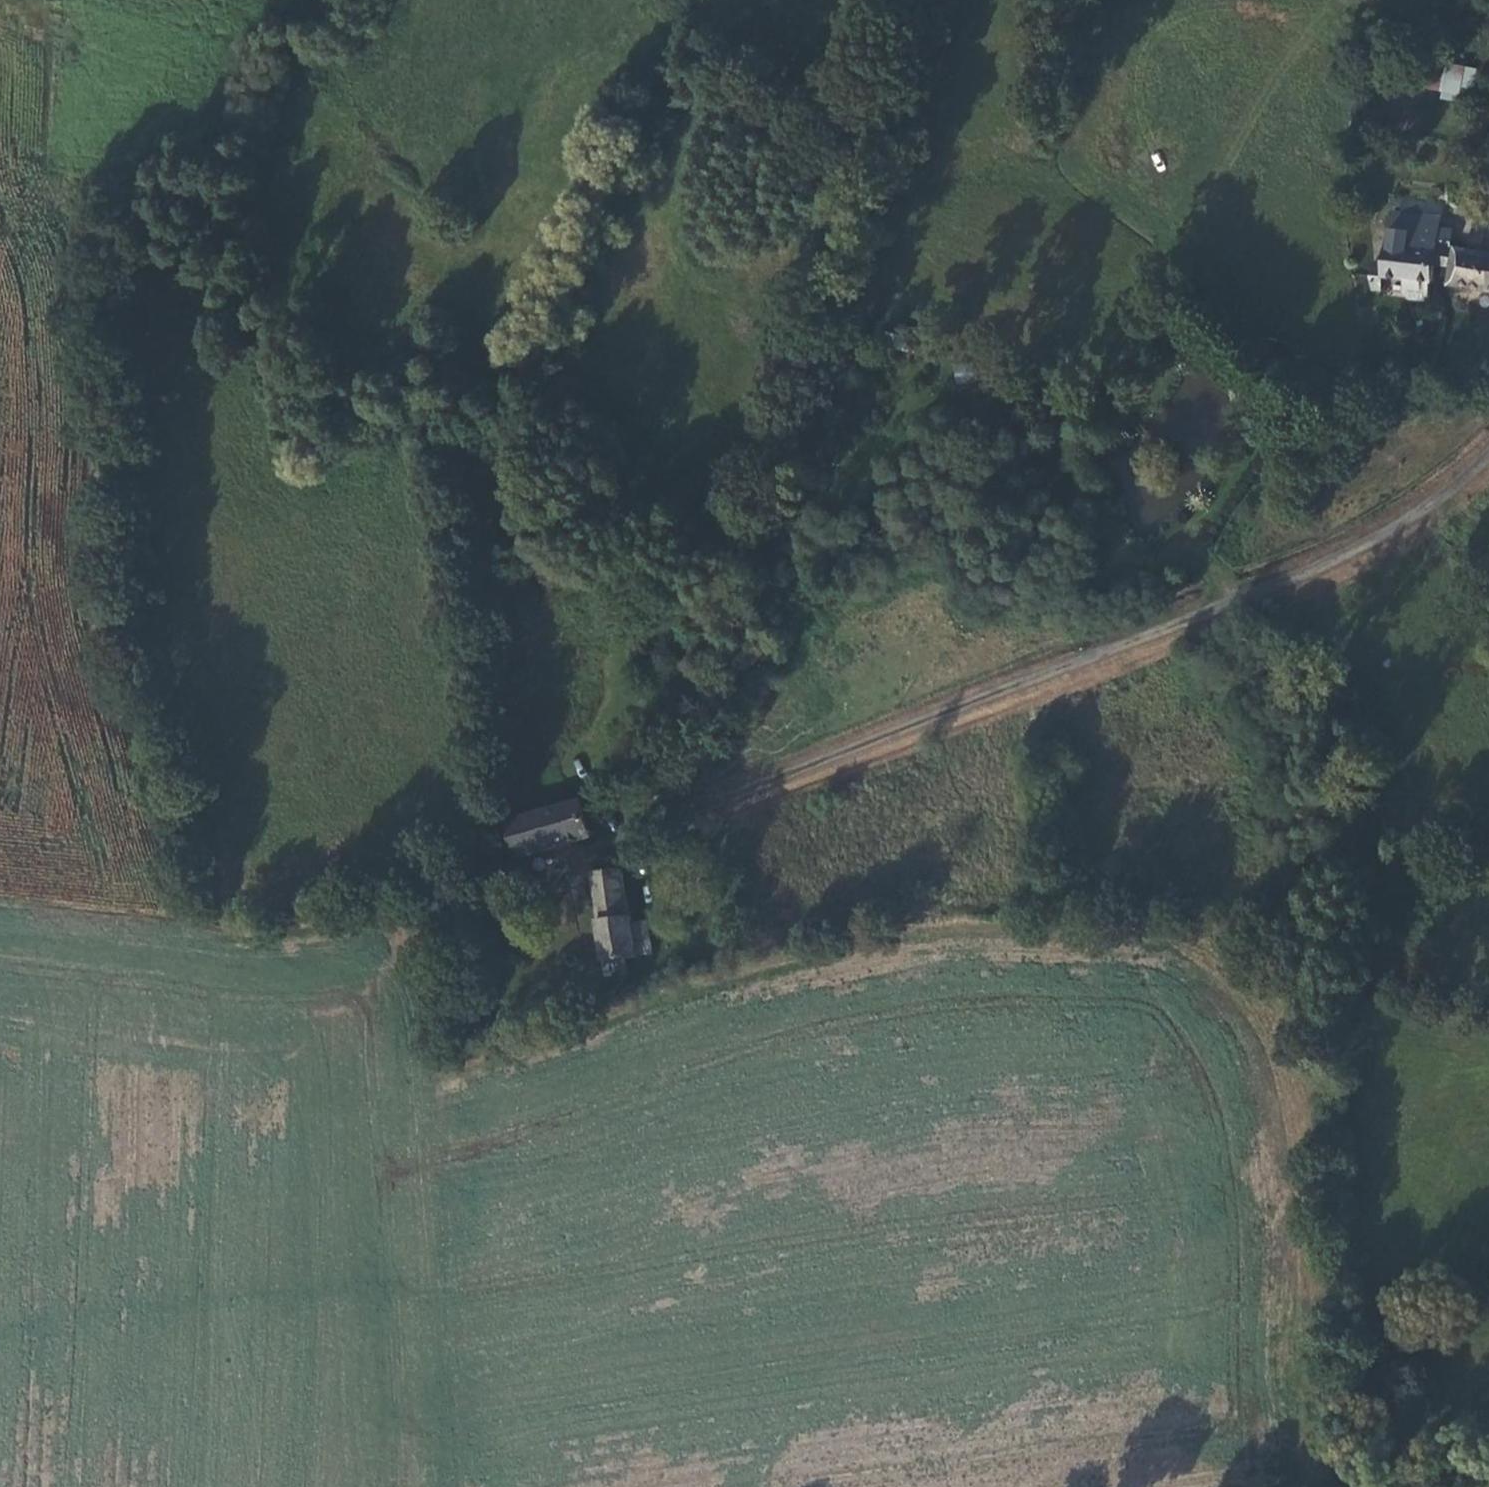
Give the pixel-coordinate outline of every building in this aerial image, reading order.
[(1457,101),(1458,87),(1473,88),(1475,66),(1443,63),(1439,99),(1457,101)] [(1436,213),(1437,203),(1396,199),(1395,209),(1436,213)] [(1433,249),(1446,251),(1448,235),(1434,234),(1436,219),(1390,214),(1386,256),(1383,280),(1405,282),(1404,295),(1409,301),(1421,302),(1428,296),(1429,284),(1431,284),(1432,262),(1433,249)] [(1432,262),(1450,264),(1448,285),(1488,290),(1488,255),(1446,251),(1433,249),(1432,262)] [(592,832),(586,800),(515,822),(521,856),(592,832)] [(608,980),(623,979),(632,977),(631,958),(640,956),(636,917),(628,916),(624,870),(594,874),(608,980)]
